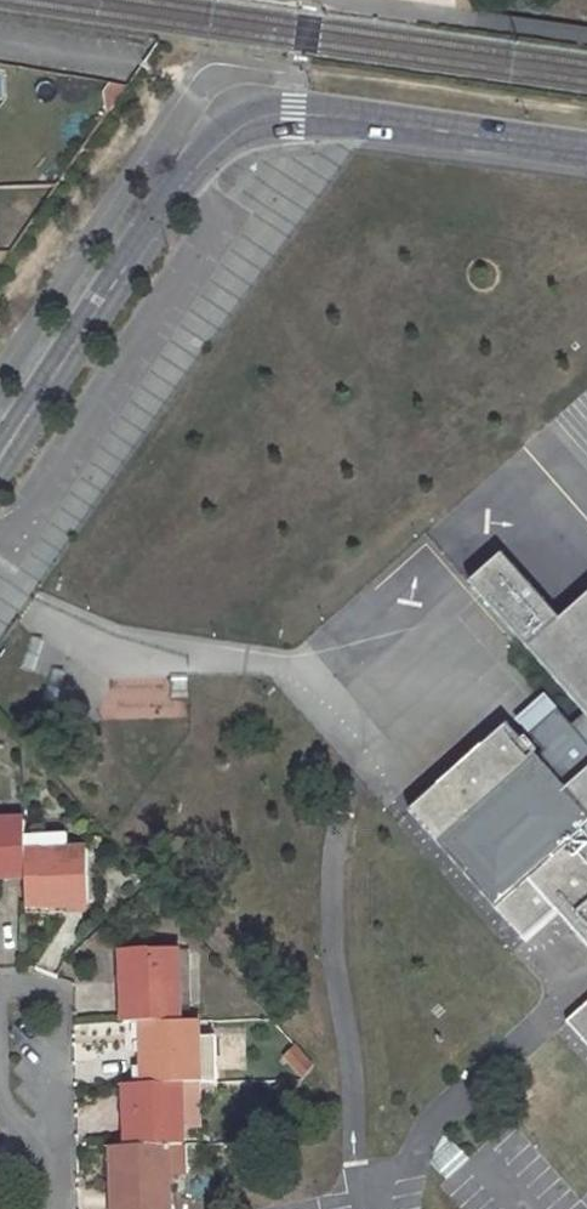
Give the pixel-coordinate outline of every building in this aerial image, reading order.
[(559,683),(583,714),(586,718),(586,599),(561,622),(504,557),(471,586),(559,683)] [(44,640),(31,635),(20,669),(33,673),(44,640)] [(65,671),(52,667),(49,678),(41,701),(54,705),(65,671)] [(188,677),(170,677),(170,691),(188,691),(188,677)] [(511,719),(539,750),(529,758),(562,794),(586,772),(586,718),(583,714),(568,728),(538,695),(511,719)] [(562,794),(529,758),(505,728),(490,741),(474,754),(442,784),(411,812),(526,943),(559,915),(586,947),(586,772),(562,794)] [(0,822),(0,877),(26,876),(25,853),(25,821),(0,822)] [(89,851),(25,853),(26,876),(26,907),(90,905),(89,851)] [(178,949),(125,950),(126,1023),(143,1023),(180,1022),(178,949)] [(567,1023),(586,1046),(586,1005),(567,1023)] [(180,1022),(143,1023),(144,1085),(182,1084),(216,1084),(215,1038),(198,1038),(198,1021),(180,1022)] [(295,1045),(280,1057),(296,1078),(311,1066),(295,1045)] [(144,1085),(127,1085),(128,1146),(168,1146),(183,1146),(182,1084),(144,1085)] [(114,1147),(115,1208),(171,1208),(168,1146),(128,1146),(114,1147)]
